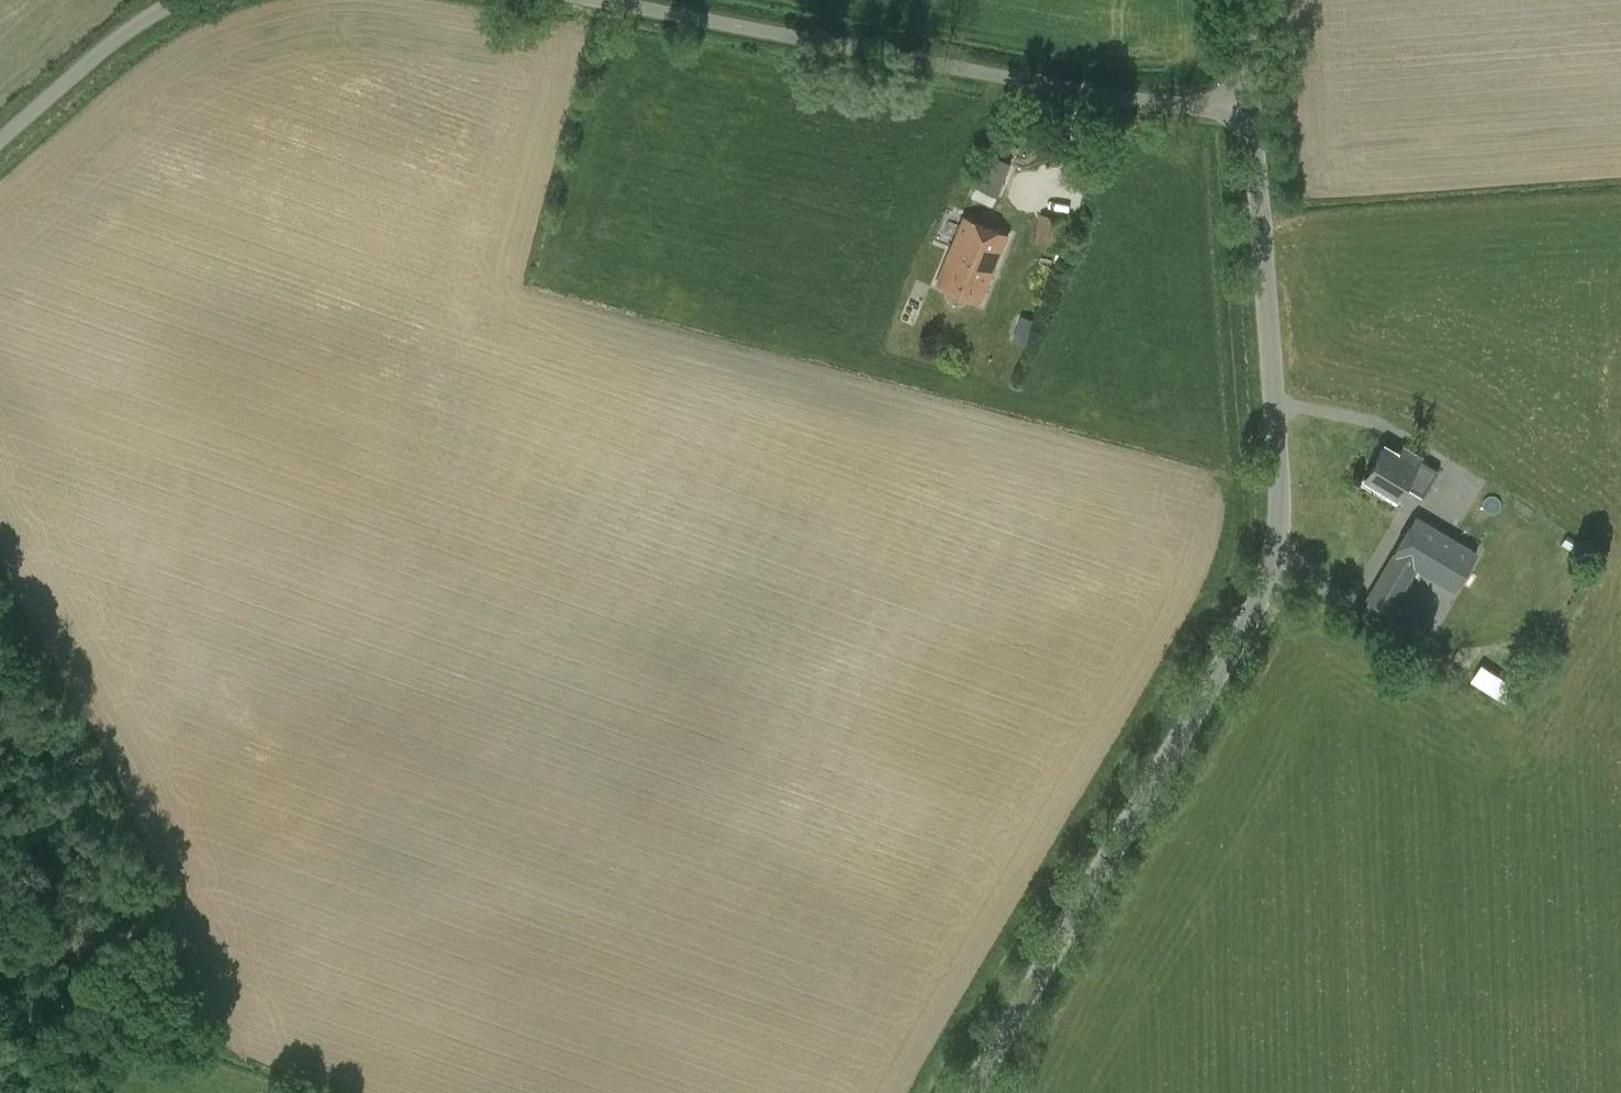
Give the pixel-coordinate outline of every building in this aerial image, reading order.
[(999,197),(1014,164),(989,153),(975,187),(999,197)] [(1069,250),(1074,218),(1039,213),(1035,244),(1069,250)] [(980,302),(1008,234),(964,216),(936,284),(980,302)] [(1028,341),(1034,317),(1021,314),(1015,338),(1028,341)] [(1405,484),(1425,496),(1439,473),(1420,462),(1421,460),(1404,449),(1400,456),(1385,448),(1367,479),(1397,497),(1405,484)] [(1406,535),(1394,554),(1417,567),(1455,590),(1477,552),(1439,529),(1428,548),(1406,535)] [(1473,680),(1504,696),(1514,678),(1483,662),(1473,680)]
